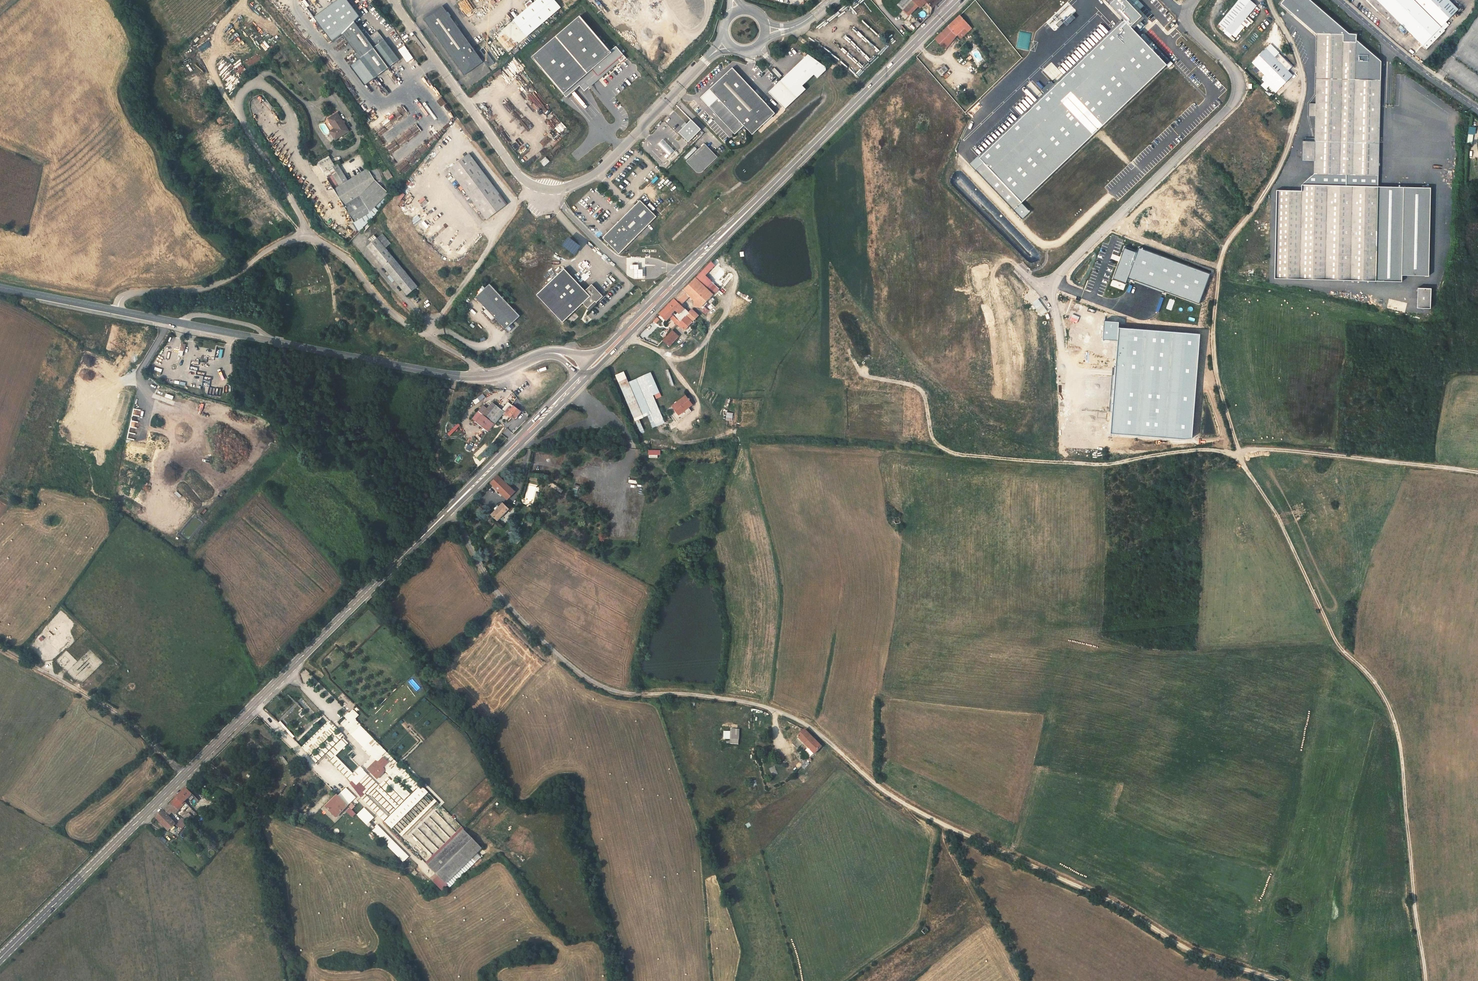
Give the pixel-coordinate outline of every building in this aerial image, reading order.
[(354,21),(359,16),(347,0),(337,0),(314,17),(332,42),(342,34),(354,21)] [(554,0),(537,0),(514,20),(528,36),(561,8),(554,0)] [(918,6),(920,8),(926,2),(932,8),(940,0),(903,0),(897,5),(903,11),(908,6),(913,11),(918,6)] [(1141,16),(1126,0),(1114,0),(1110,4),(1130,26),(1141,16)] [(1220,24),(1232,34),(1252,10),(1256,6),(1249,0),(1239,0),(1220,24)] [(1302,160),(1314,160),(1314,173),(1302,185),(1328,186),(1379,188),(1381,60),(1356,39),(1356,33),(1349,33),(1310,0),(1283,0),(1280,4),(1314,33),(1315,33),(1316,33),(1315,103),(1309,102),(1309,115),(1315,115),(1315,140),(1302,140),(1302,160)] [(1389,23),(1392,21),(1394,19),(1398,24),(1423,49),(1441,32),(1437,28),(1442,23),(1447,18),(1455,10),(1445,0),(1365,0),(1374,11),(1376,9),(1389,23)] [(908,6),(903,11),(908,16),(913,11),(908,6)] [(478,59),(471,49),(472,49),(442,7),(426,19),(456,60),(463,70),(478,59)] [(580,16),(532,57),(564,95),(612,52),(609,50),(580,16)] [(1166,65),(1123,20),(980,157),(1022,202),(1166,65)] [(342,34),(356,53),(373,39),(363,27),(360,29),(354,21),(342,34)] [(961,49),(965,45),(952,31),(935,47),(945,58),(958,47),(961,49)] [(375,78),(389,68),(399,60),(380,34),(373,39),(356,53),(354,55),(358,60),(360,58),(375,78)] [(612,52),(564,95),(566,97),(580,86),(584,91),(589,86),(588,84),(586,82),(596,73),(598,75),(616,59),(619,62),(625,57),(615,45),(609,50),(612,52)] [(399,50),(407,62),(413,58),(405,46),(399,50)] [(938,65),(945,58),(935,47),(928,54),(938,65)] [(495,63),(483,48),(477,52),(488,68),(495,63)] [(1279,89),(1293,75),(1288,70),(1275,57),(1265,48),(1251,63),(1260,71),(1279,89)] [(808,54),(781,81),(797,98),(806,89),(802,86),(814,75),(817,78),(826,70),(826,67),(808,54)] [(1279,54),(1275,57),(1288,70),(1292,66),(1279,54)] [(360,58),(358,60),(350,66),(365,85),(375,78),(360,58)] [(466,74),(481,63),(478,59),(463,70),(466,74)] [(752,135),(775,113),(733,68),(710,89),(718,98),(709,107),(735,134),(744,126),(752,135)] [(588,84),(598,75),(596,73),(586,82),(588,84)] [(797,98),(781,81),(769,92),(785,109),(797,98)] [(343,121),(337,113),(329,119),(335,129),(331,131),(332,134),(336,139),(349,131),(344,123),(343,121)] [(335,129),(329,119),(324,122),(325,124),(326,123),(326,124),(328,128),(329,128),(329,129),(331,131),(335,129)] [(701,130),(691,120),(679,132),(689,142),(701,130)] [(663,139),(658,145),(669,156),(674,150),(663,139)] [(705,145),(688,161),(695,169),(695,170),(696,170),(697,171),(698,172),(699,172),(700,172),(701,171),(702,171),(702,170),(703,170),(703,169),(703,168),(703,167),(703,166),(703,165),(708,160),(710,163),(716,157),(705,145)] [(469,154),(449,169),(462,186),(464,188),(482,213),(486,218),(487,219),(507,204),(469,154)] [(329,157),(318,163),(334,189),(348,181),(337,163),(334,165),(329,157)] [(984,162),(975,170),(1022,219),(1030,212),(984,162)] [(348,181),(334,189),(354,221),(370,212),(388,193),(375,180),(368,169),(348,181)] [(392,177),(388,170),(383,173),(388,180),(392,177)] [(1275,280),(1326,281),(1328,186),(1302,185),(1301,192),(1276,192),(1275,280)] [(1432,189),(1379,188),(1328,186),(1326,281),(1402,283),(1403,276),(1430,277),(1432,189)] [(370,212),(354,221),(360,230),(362,229),(374,217),(378,211),(378,210),(392,196),(388,193),(370,212)] [(632,207),(603,238),(619,254),(656,216),(640,200),(632,207)] [(418,286),(377,238),(377,239),(372,243),(368,247),(408,295),(418,286)] [(1137,253),(1125,248),(1113,279),(1126,283),(1137,253)] [(1199,305),(1210,274),(1140,248),(1128,279),(1199,305)] [(564,268),(537,294),(563,322),(583,303),(588,308),(595,301),(596,302),(603,296),(592,284),(585,291),(564,268)] [(684,295),(702,311),(707,306),(694,293),(704,282),(700,279),(684,295)] [(484,306),(498,293),(490,284),(475,297),(484,306)] [(1431,287),(1418,287),(1417,307),(1430,308),(1431,287)] [(514,309),(498,293),(484,306),(486,308),(495,318),(506,329),(520,316),(516,311),(514,309)] [(690,324),(702,311),(684,295),(672,307),(678,313),(684,318),(683,323),(690,324)] [(677,329),(669,322),(678,313),(672,307),(648,331),(655,338),(661,332),(668,339),(672,335),(677,329)] [(495,318),(486,308),(483,311),(492,321),(495,318)] [(1119,322),(1104,321),(1103,340),(1117,341),(1119,322)] [(672,335),(679,342),(688,332),(680,326),(677,329),(672,335)] [(1200,334),(1119,328),(1111,434),(1192,440),(1200,334)] [(673,347),(679,342),(672,335),(668,339),(666,341),(673,347)] [(624,370),(615,374),(640,435),(645,432),(639,419),(648,415),(653,428),(665,423),(654,395),(655,394),(661,392),(651,372),(629,381),(624,370)] [(475,399),(473,401),(476,404),(477,403),(480,401),(485,397),(483,394),(477,398),(475,399)] [(678,415),(692,405),(686,396),(672,406),(678,415)] [(508,402),(502,410),(504,411),(502,414),(503,414),(511,404),(508,402)] [(488,409),(484,415),(486,417),(496,405),(493,403),(488,409)] [(511,404),(503,414),(504,415),(504,414),(507,415),(507,414),(508,413),(512,416),(515,418),(521,411),(514,406),(511,404)] [(496,405),(486,417),(494,423),(502,414),(504,411),(502,410),(496,405)] [(479,410),(478,411),(482,414),(484,415),(488,409),(483,406),(479,410)] [(476,422),(482,414),(478,411),(472,419),(476,422)] [(476,422),(488,431),(494,423),(486,417),(484,415),(482,414),(476,422)] [(508,500),(516,491),(498,474),(490,483),(508,500)] [(488,491),(480,499),(497,516),(505,509),(488,491)] [(494,520),(484,530),(482,532),(487,538),(498,527),(500,525),(494,520)] [(376,759),(379,762),(388,753),(379,744),(379,745),(360,726),(361,725),(356,721),(356,720),(348,712),(344,716),(346,718),(352,724),(352,725),(356,730),(353,732),(372,750),(369,753),(373,756),(380,749),(383,752),(376,759)] [(352,724),(346,718),(341,724),(347,730),(352,725),(352,724)] [(302,748),(310,756),(332,732),(330,730),(332,728),(326,722),(302,748)] [(730,744),(739,744),(739,729),(730,729),(730,731),(724,731),(724,740),(730,740),(730,744)] [(814,755),(823,747),(806,729),(797,737),(814,755)] [(340,732),(312,759),(317,764),(325,756),(343,738),(345,737),(340,732)] [(325,756),(348,779),(352,775),(353,774),(336,756),(348,743),(343,738),(325,756)] [(787,759),(794,752),(789,747),(782,754),(787,759)] [(380,749),(373,756),(376,759),(383,752),(380,749)] [(379,762),(370,771),(375,776),(377,774),(380,776),(383,773),(382,772),(385,770),(388,773),(392,769),(394,771),(397,769),(399,766),(400,765),(388,753),(379,762)] [(400,765),(399,766),(419,786),(418,787),(414,790),(411,793),(413,796),(415,794),(419,791),(420,784),(404,767),(400,765)] [(394,779),(398,774),(414,790),(418,787),(409,777),(407,779),(397,769),(394,771),(390,775),(394,779)] [(352,775),(348,779),(352,783),(354,785),(361,792),(365,789),(367,790),(368,792),(377,784),(364,770),(357,777),(356,775),(354,777),(352,775)] [(393,782),(388,777),(383,782),(386,786),(389,784),(405,799),(410,794),(396,780),(393,782)] [(203,781),(198,779),(193,785),(196,787),(199,783),(202,785),(203,781)] [(382,783),(377,788),(396,807),(401,803),(382,783)] [(354,785),(352,787),(361,797),(364,794),(361,792),(354,785)] [(183,805),(182,804),(192,794),(186,788),(170,804),(178,810),(183,805)] [(361,797),(365,801),(370,797),(365,792),(367,790),(365,789),(361,792),(364,794),(361,797)] [(424,789),(421,792),(439,808),(442,805),(424,789)] [(391,806),(376,791),(374,793),(389,808),(391,806)] [(385,819),(383,820),(387,824),(416,795),(415,794),(413,796),(411,793),(410,794),(405,799),(401,803),(396,807),(394,809),(388,815),(385,819)] [(370,797),(365,801),(377,814),(379,812),(385,819),(388,815),(386,813),(385,812),(388,809),(373,794),(370,797)] [(346,797),(343,800),(348,806),(351,803),(346,797)] [(326,808),(336,817),(348,806),(340,798),(334,804),(332,802),(326,808)] [(170,804),(168,806),(176,813),(178,810),(170,804)] [(168,806),(163,811),(168,816),(172,812),(175,814),(176,813),(168,806)] [(392,807),(386,813),(388,815),(394,809),(392,807)] [(357,815),(359,817),(366,809),(364,808),(357,815)] [(366,809),(359,817),(367,825),(399,858),(404,853),(390,840),(389,841),(370,822),(374,817),(366,809)] [(168,831),(175,824),(168,816),(163,811),(156,818),(168,831)] [(188,823),(193,818),(188,813),(183,819),(188,823)] [(367,825),(359,817),(355,821),(363,829),(367,825)] [(183,819),(182,818),(175,825),(182,830),(188,823),(183,819)] [(460,833),(428,865),(438,876),(446,884),(482,849),(463,830),(461,832),(460,833)] [(446,884),(438,876),(431,882),(441,890),(447,885),(450,887),(485,852),(482,849),(446,884)] [(409,859),(404,853),(399,858),(405,864),(409,859)]
